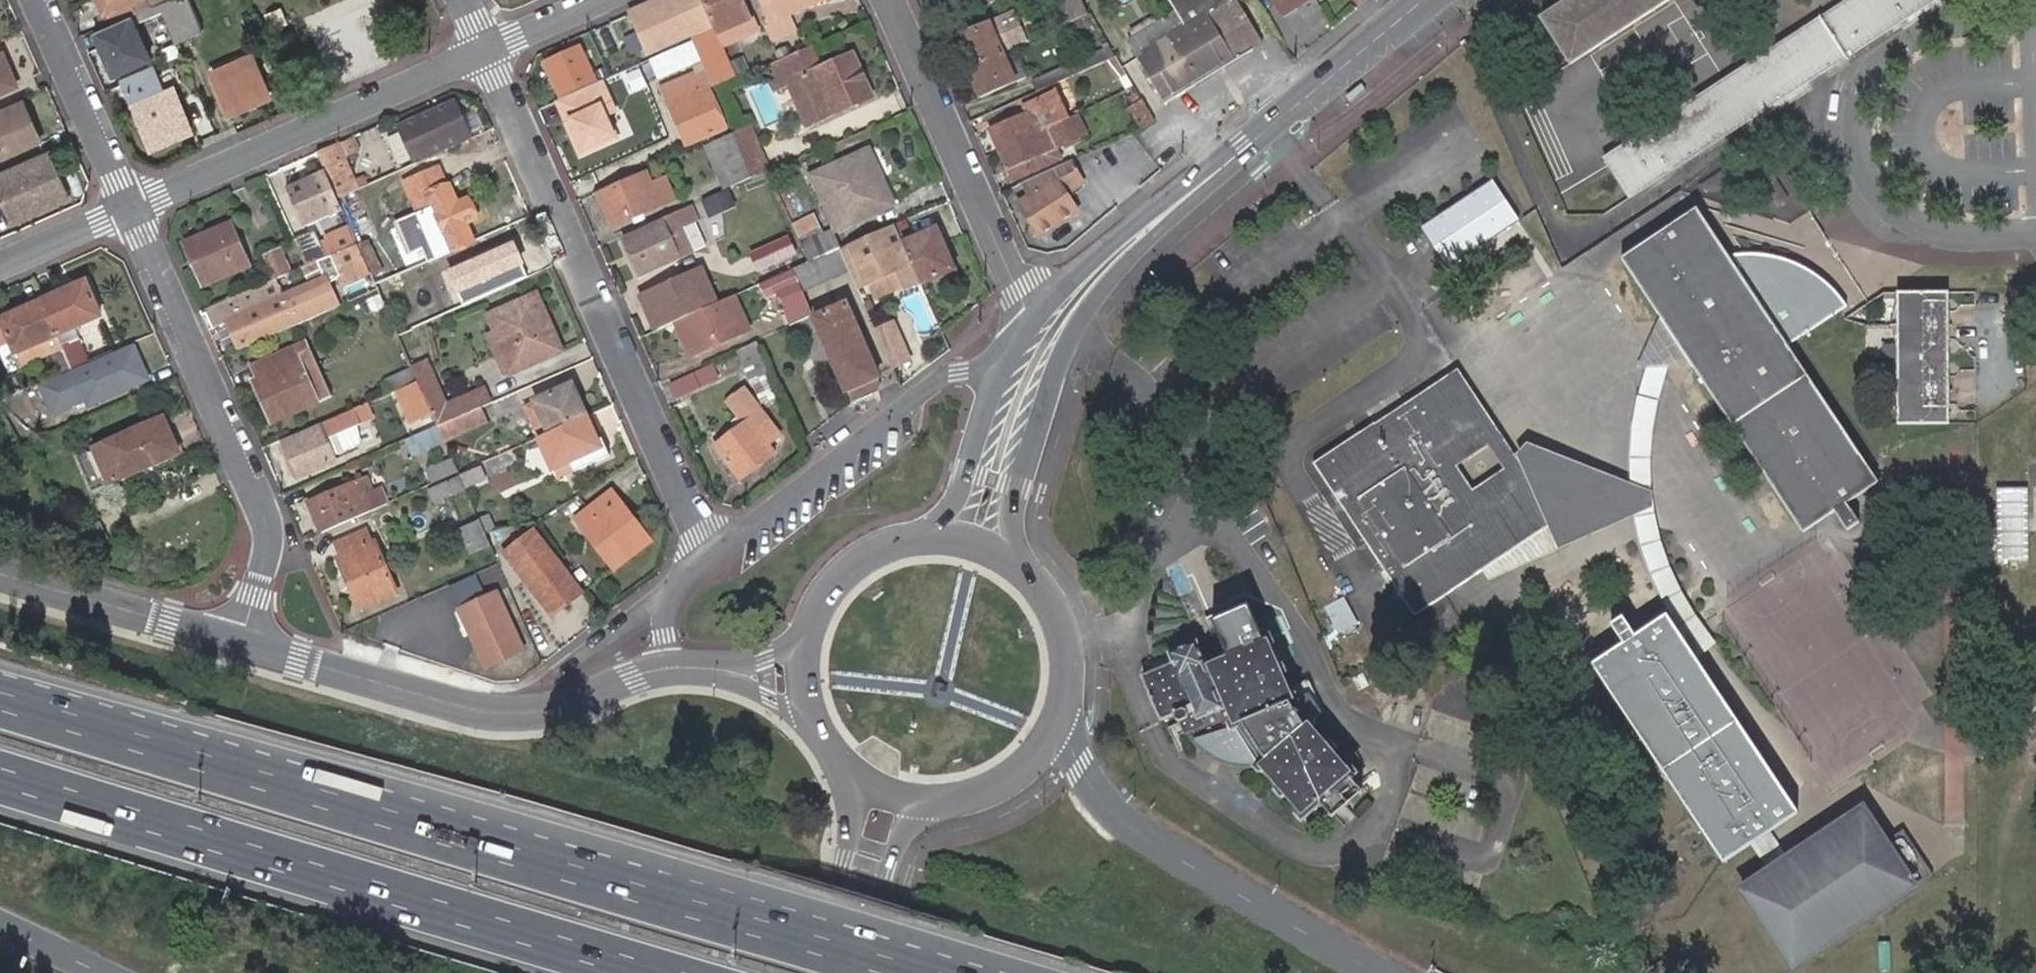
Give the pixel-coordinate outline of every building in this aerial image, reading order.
[(109,24),(131,14),(160,2),(160,0),(99,0),(109,24)] [(161,3),(174,37),(202,25),(191,0),(168,0),(161,3)] [(700,0),(666,0),(630,16),(649,61),(694,40),(713,32),(700,0)] [(714,33),(728,26),(716,0),(700,0),(713,32),(714,33)] [(745,0),(716,0),(728,26),(714,33),(716,37),(753,20),(745,0)] [(771,43),(795,31),(789,16),(822,0),(752,0),(771,43)] [(1090,14),(1082,0),(1052,0),(1063,25),(1090,14)] [(1236,62),(1234,60),(1229,51),(1208,16),(1206,13),(1199,0),(1168,0),(1172,7),(1126,38),(1135,56),(1162,101),(1164,104),(1236,62)] [(1236,62),(1251,53),(1249,51),(1263,43),(1237,0),(1233,3),(1231,0),(1199,0),(1206,13),(1208,16),(1229,51),(1234,60),(1236,62)] [(1307,0),(1274,0),(1278,8),(1289,2),(1292,8),(1307,0)] [(1542,22),(1575,68),(1676,0),(1578,0),(1542,22)] [(1940,0),(1855,0),(1619,150),(1646,192),(1940,0)] [(1282,15),(1292,8),(1289,2),(1278,8),(1282,15)] [(150,58),(131,14),(109,24),(94,30),(113,74),(150,58)] [(1012,15),(1006,18),(1017,45),(1024,42),(1012,15)] [(1006,18),(954,40),(967,68),(1003,52),(1017,45),(1006,18)] [(716,37),(720,46),(758,30),(753,20),(716,37)] [(714,33),(695,42),(702,59),(715,88),(734,79),(720,46),(714,33)] [(695,42),(656,59),(663,76),(702,59),(695,42)] [(1003,52),(1015,80),(1027,75),(1015,47),(1003,52)] [(787,84),(806,126),(872,96),(854,54),(820,69),(811,48),(765,68),(775,89),(787,84)] [(1107,48),(1104,49),(1108,60),(1108,61),(1112,59),(1107,48)] [(1090,68),(1108,61),(1108,60),(1104,49),(1085,57),(1090,68)] [(560,98),(592,83),(579,52),(547,65),(560,98)] [(1003,52),(967,68),(980,96),(1015,80),(1003,52)] [(240,72),(218,82),(232,115),(271,99),(252,55),(236,62),(240,72)] [(1119,83),(1130,77),(1118,56),(1112,59),(1108,61),(1119,83)] [(1085,57),(1056,70),(1061,81),(1090,68),(1085,57)] [(214,71),(218,82),(240,72),(236,62),(214,71)] [(13,86),(4,66),(0,67),(0,92),(13,86)] [(138,115),(152,149),(192,133),(174,88),(164,93),(154,69),(124,82),(135,106),(138,115)] [(1034,79),(1039,91),(1061,81),(1056,70),(1034,79)] [(677,105),(692,142),(726,128),(706,79),(686,87),(683,79),(661,87),(669,108),(677,105)] [(1008,182),(1064,157),(1060,150),(1087,136),(1077,115),(1069,119),(1057,89),(1026,104),(1030,113),(991,130),(1006,169),(1003,170),(1008,182)] [(1141,129),(1155,121),(1140,95),(1127,104),(1141,129)] [(37,142),(20,104),(0,112),(0,158),(37,142)] [(442,153),(452,149),(451,147),(468,138),(454,105),(400,129),(415,162),(430,156),(441,151),(442,153)] [(750,126),(734,133),(734,134),(739,146),(752,177),(755,176),(769,170),(750,126)] [(734,134),(708,146),(718,171),(730,165),(725,152),(739,146),(734,134)] [(339,144),(318,153),(327,174),(337,199),(356,191),(358,190),(345,159),(360,152),(354,138),(339,145),(339,144)] [(726,188),(752,177),(739,146),(725,152),(730,165),(718,171),(726,188)] [(869,150),(863,152),(873,177),(880,174),(869,150)] [(873,177),(863,152),(811,175),(836,231),(877,213),(873,202),(890,195),(880,174),(873,177)] [(4,224),(65,199),(45,153),(0,172),(0,213),(4,224)] [(1086,185),(1073,161),(1053,169),(1057,177),(1027,197),(1019,202),(1040,234),(1079,208),(1074,201),(1070,195),(1086,185)] [(1053,169),(1022,183),(1027,197),(1057,177),(1053,169)] [(415,243),(426,238),(436,259),(471,244),(463,227),(473,222),(466,204),(456,208),(448,189),(445,190),(436,172),(404,185),(417,216),(398,224),(407,246),(415,243)] [(646,173),(597,193),(612,227),(661,206),(660,204),(676,197),(669,180),(653,187),(646,173)] [(337,199),(327,174),(288,192),(303,229),(344,212),(337,199)] [(1491,176),(1418,224),(1445,264),(1518,217),(1491,176)] [(1075,200),(1089,192),(1086,185),(1070,195),(1074,201),(1075,200)] [(356,191),(337,199),(344,212),(350,228),(358,245),(368,240),(376,237),(356,191)] [(873,202),(877,213),(895,206),(890,195),(873,202)] [(696,223),(690,207),(677,213),(678,215),(624,239),(640,276),(694,253),(684,228),(696,223)] [(1696,214),(1628,259),(1666,317),(1668,320),(1702,372),(1806,531),(1833,513),(1847,534),(1859,527),(1845,506),(1877,485),(1788,352),(1841,316),(1832,306),(1824,299),(1815,293),(1801,284),(1785,277),(1775,274),(1760,271),(1745,269),(1732,269),(1696,214)] [(707,247),(696,223),(684,228),(694,253),(707,247)] [(398,224),(389,228),(399,250),(407,246),(398,224)] [(229,227),(184,245),(203,289),(248,269),(229,227)] [(358,245),(350,228),(328,238),(335,255),(358,245)] [(905,245),(922,283),(955,269),(938,233),(905,245)] [(315,234),(295,242),(306,267),(326,258),(315,234)] [(907,289),(922,283),(905,245),(899,247),(892,234),(851,251),(855,260),(845,264),(857,291),(867,287),(900,272),(907,289)] [(822,236),(803,244),(811,263),(839,251),(833,237),(823,241),(822,236)] [(436,259),(426,238),(415,243),(424,265),(436,259)] [(358,245),(371,274),(378,289),(383,301),(394,297),(368,240),(358,245)] [(759,271),(795,256),(788,241),(753,256),(759,271)] [(335,255),(332,256),(345,286),(371,274),(358,245),(335,255)] [(806,293),(849,274),(839,251),(811,263),(801,268),(795,271),(806,293)] [(851,251),(842,255),(845,264),(855,260),(851,251)] [(264,259),(273,281),(289,274),(278,252),(264,259)] [(795,271),(801,268),(795,256),(759,271),(764,284),(785,275),(795,271)] [(643,298),(657,330),(675,322),(717,305),(703,271),(643,298)] [(777,292),(779,296),(791,324),(810,315),(813,311),(806,293),(795,271),(785,275),(764,285),(769,295),(777,292)] [(238,350),(334,308),(323,281),(271,304),(226,324),(238,350)] [(86,285),(42,303),(57,337),(100,319),(86,285)] [(263,286),(204,311),(212,330),(226,324),(271,304),(263,286)] [(40,297),(0,314),(0,321),(42,303),(40,297)] [(497,334),(514,373),(558,355),(551,337),(555,335),(537,297),(490,317),(497,334)] [(717,305),(675,322),(691,358),(749,333),(734,297),(717,305)] [(1950,299),(1899,298),(1898,429),(1949,429),(1950,299)] [(1184,306),(1189,315),(1205,308),(1201,299),(1184,306)] [(882,383),(878,375),(847,302),(815,316),(847,390),(852,401),(879,389),(882,383)] [(3,345),(9,343),(14,355),(57,337),(42,303),(0,321),(0,347),(3,345)] [(1668,320),(1666,317),(1641,373),(1647,372),(1669,372),(1702,372),(1668,320)] [(893,326),(875,334),(880,345),(897,337),(893,326)] [(506,376),(514,373),(497,334),(488,338),(506,376)] [(551,337),(558,355),(562,353),(555,335),(551,337)] [(9,343),(3,345),(10,363),(21,366),(50,353),(62,348),(57,337),(14,355),(9,343)] [(897,337),(880,345),(889,366),(907,358),(897,337)] [(77,341),(62,348),(72,370),(87,364),(77,341)] [(305,342),(293,348),(307,382),(319,376),(305,342)] [(759,353),(755,343),(740,350),(744,359),(759,353)] [(134,344),(41,385),(53,411),(91,395),(96,404),(150,381),(134,344)] [(72,370),(62,348),(50,353),(59,375),(72,370)] [(307,382),(293,348),(252,367),(259,381),(254,383),(272,425),(329,398),(319,376),(307,382)] [(767,373),(759,353),(744,359),(752,379),(767,373)] [(432,411),(439,427),(482,408),(490,405),(484,389),(447,404),(428,361),(413,367),(413,368),(418,379),(432,411)] [(714,367),(694,375),(700,390),(720,381),(714,367)] [(397,389),(418,379),(413,368),(391,378),(396,389),(397,389)] [(1669,372),(1647,372),(1638,403),(1632,436),(1631,489),(1652,497),(1653,439),(1659,407),(1669,372)] [(1428,394),(1467,452),(1444,467),(1470,505),(1493,489),(1531,546),(1560,526),(1516,462),(1457,374),(1432,391),(1428,394)] [(694,375),(672,386),(678,399),(700,390),(694,375)] [(418,379),(397,389),(412,421),(432,411),(418,379)] [(550,432),(585,417),(572,387),(536,402),(550,432)] [(747,425),(715,449),(739,480),(771,457),(764,449),(775,439),(776,438),(741,391),(729,402),(747,425)] [(1483,578),(1531,546),(1493,489),(1470,505),(1444,467),(1467,452),(1428,394),(1315,470),(1417,622),(1483,578)] [(522,408),(536,438),(538,437),(550,432),(536,402),(522,408)] [(362,407),(351,412),(358,425),(368,420),(362,407)] [(482,408),(439,427),(446,442),(488,423),(482,408)] [(317,428),(282,444),(298,479),(331,464),(330,458),(322,441),(347,430),(358,425),(351,412),(317,428)] [(587,422),(585,417),(550,432),(538,437),(554,476),(571,469),(573,471),(608,455),(601,439),(595,442),(587,422)] [(593,419),(587,422),(595,442),(601,439),(593,419)] [(162,421),(77,458),(93,491),(177,455),(162,421)] [(439,427),(407,441),(414,458),(447,444),(446,442),(439,427)] [(347,430),(322,441),(330,458),(354,447),(347,430)] [(1529,449),(1516,462),(1560,526),(1531,546),(1483,578),(1489,588),(1654,514),(1652,497),(1631,489),(1529,449)] [(454,460),(428,471),(433,484),(459,472),(454,460)] [(482,468),(461,477),(465,486),(486,477),(482,468)] [(372,473),(307,502),(321,533),(386,505),(372,473)] [(465,486),(461,477),(434,489),(439,498),(465,486)] [(2031,559),(2032,485),(1998,484),(1997,558),(2031,559)] [(610,490),(596,502),(602,510),(618,499),(610,490)] [(602,510),(596,502),(574,519),(613,567),(649,539),(618,499),(602,510)] [(1654,514),(1631,525),(1635,551),(1647,578),(1657,602),(1668,622),(1693,660),(1712,646),(1692,615),(1678,592),(1666,566),(1656,542),(1654,514)] [(473,553),(491,545),(480,520),(462,528),(473,553)] [(336,558),(358,607),(393,591),(371,542),(367,544),(361,530),(334,542),(339,557),(336,558)] [(583,592),(537,535),(507,556),(553,615),(583,592)] [(455,601),(485,590),(478,572),(449,584),(455,601)] [(481,594),(484,600),(498,594),(495,589),(481,594)] [(498,594),(484,600),(460,611),(485,667),(523,650),(498,594)] [(1229,630),(1239,627),(1235,617),(1225,620),(1229,630)] [(1299,712),(1296,705),(1273,645),(1266,648),(1257,621),(1239,627),(1229,630),(1224,632),(1213,636),(1207,639),(1220,666),(1207,671),(1197,643),(1169,653),(1173,662),(1146,674),(1162,719),(1182,713),(1183,724),(1183,726),(1189,731),(1203,744),(1200,750),(1206,756),(1214,751),(1230,763),(1228,769),(1237,771),(1238,766),(1259,775),(1305,821),(1323,804),(1351,779),(1357,773),(1314,728),(1299,712)] [(1213,636),(1224,632),(1220,622),(1209,626),(1213,636)] [(1595,671),(1725,869),(1756,848),(1775,875),(1745,896),(1796,972),(1797,972),(1915,894),(1863,816),(1785,869),(1766,841),(1799,820),(1668,623),(1637,643),(1625,623),(1612,632),(1625,652),(1595,671)] [(1415,674),(1431,710),(1503,732),(1474,665),(1448,678),(1441,662),(1415,674)] [(1363,673),(1353,678),(1359,691),(1369,686),(1363,673)] [(1310,697),(1296,705),(1299,712),(1314,728),(1322,717),(1310,697)] [(1169,741),(1189,731),(1183,726),(1183,724),(1166,729),(1169,741)] [(1368,796),(1351,779),(1323,804),(1337,819),(1344,820),(1351,829),(1361,819),(1351,810),(1368,796)] [(1886,850),(1915,894),(1933,882),(1903,839),(1886,850)]
